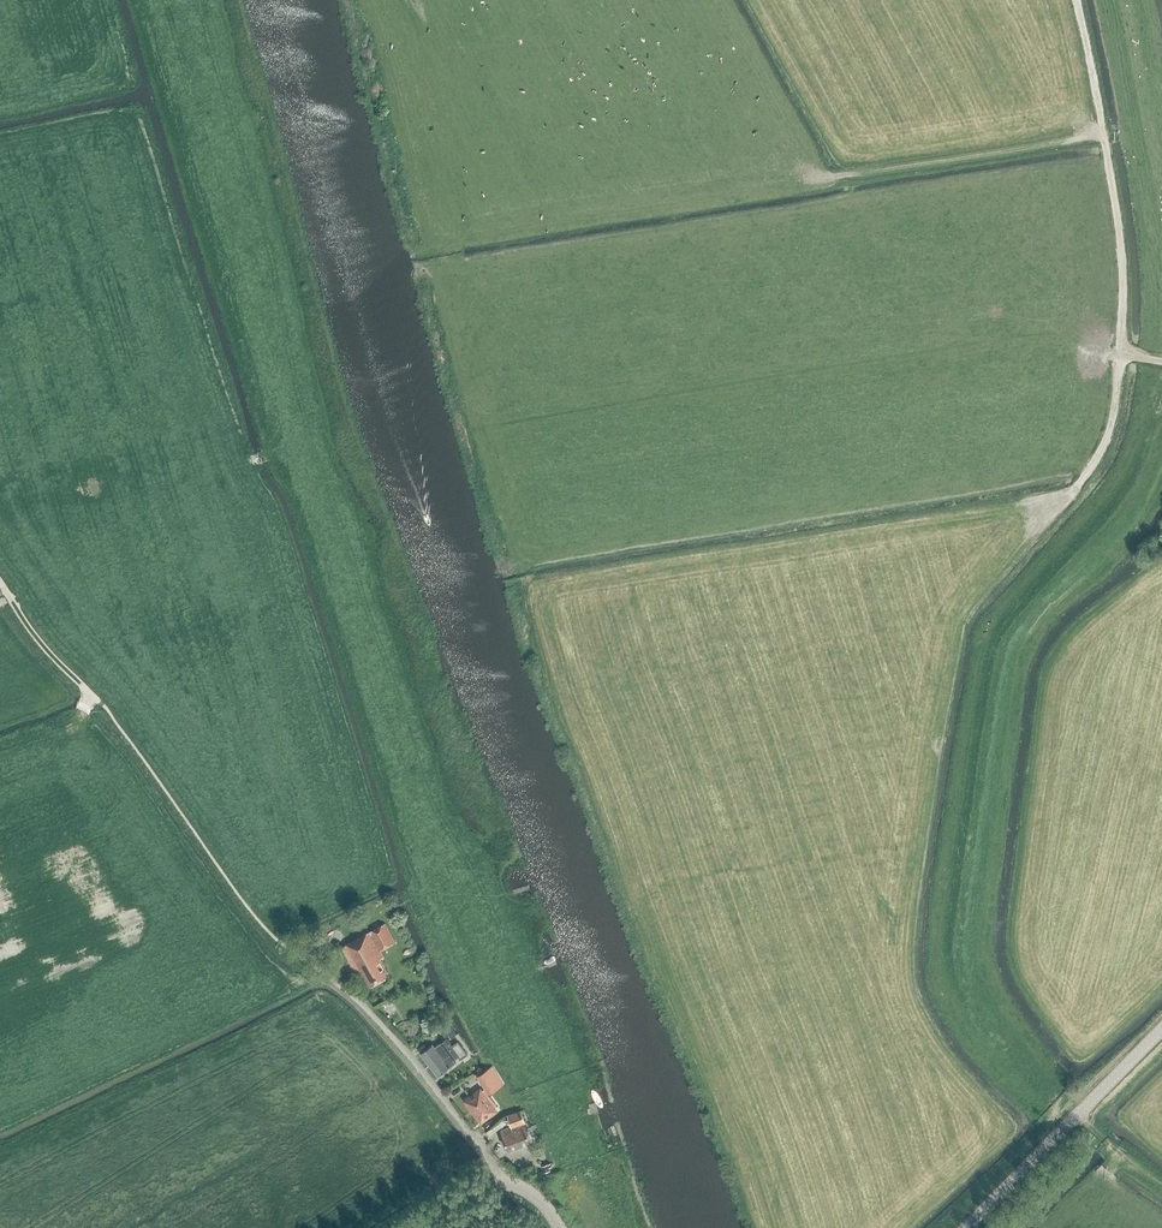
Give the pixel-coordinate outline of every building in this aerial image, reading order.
[(379,959),(382,957),(379,950),(394,943),(384,924),(341,946),(354,972),(360,969),(368,986),(388,976),(379,959)] [(452,1047),(445,1038),(434,1047),(432,1044),(420,1054),(437,1075),(455,1062),(453,1059),(457,1056),(460,1060),(466,1055),(457,1043),(452,1047)] [(490,1083),(485,1076),(478,1081),(484,1089),(491,1084),(497,1081),(495,1078),(499,1077),(496,1069),(486,1073),(490,1083)] [(464,1100),(472,1111),(480,1122),(496,1110),(479,1088),(464,1100)] [(523,1123),(520,1111),(507,1115),(511,1127),(499,1131),(506,1151),(532,1142),(524,1122),(523,1123)] [(551,1167),(550,1163),(541,1166),(543,1173),(549,1171),(548,1168),(551,1167)]
